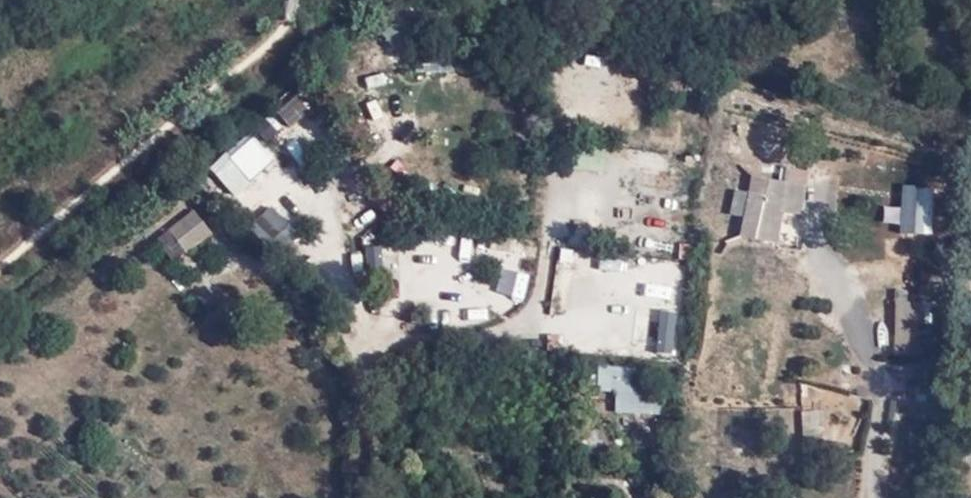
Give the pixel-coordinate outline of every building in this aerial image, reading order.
[(270,110),(251,126),(264,140),(282,125),(270,110)] [(225,154),(248,180),(274,158),(252,131),(225,154)] [(776,179),(756,176),(750,191),(735,189),(731,217),(745,220),(742,237),(782,243),(787,214),(806,217),(813,171),(784,167),(776,179)] [(271,245),(292,224),(259,192),(238,213),(271,245)] [(169,228),(189,252),(213,234),(196,209),(169,228)] [(167,230),(157,238),(171,257),(182,249),(167,230)] [(364,243),(367,275),(386,273),(384,242),(364,243)] [(558,246),(558,286),(595,286),(596,247),(558,246)] [(621,258),(621,290),(654,290),(654,258),(621,258)] [(658,292),(681,296),(686,261),(663,258),(658,292)] [(494,294),(523,299),(527,268),(498,264),(494,294)] [(625,349),(680,350),(680,298),(652,297),(652,329),(626,328),(625,349)] [(930,303),(892,303),(892,358),(930,359),(930,303)] [(668,371),(594,365),(599,389),(622,390),(620,410),(665,414),(668,371)] [(801,436),(823,436),(823,383),(801,382),(801,436)]
